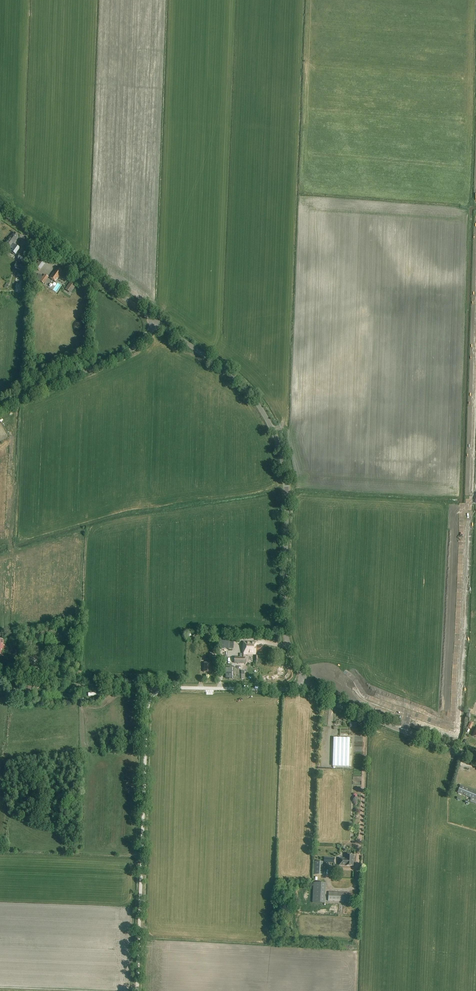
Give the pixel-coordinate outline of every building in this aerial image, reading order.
[(11,238),(10,237),(5,245),(10,249),(11,248),(13,249),(11,252),(15,255),(20,249),(14,244),(18,238),(17,237),(18,236),(14,234),(11,238)] [(17,261),(24,263),(26,255),(19,253),(17,261)] [(34,268),(40,272),(47,262),(41,259),(39,258),(37,261),(38,263),(34,268)] [(14,271),(24,274),(27,266),(17,263),(14,271)] [(55,282),(59,278),(62,273),(61,272),(62,271),(58,268),(55,273),(54,272),(50,278),(55,282)] [(44,284),(48,277),(45,275),(40,281),(44,284)] [(76,286),(70,282),(65,290),(71,294),(76,286)] [(258,661),(258,654),(262,654),(262,646),(256,646),(256,642),(243,642),(243,657),(234,657),(234,663),(245,663),(245,655),(255,655),(255,661),(258,661)] [(40,659),(25,653),(22,661),(37,666),(40,659)] [(349,767),(350,738),(333,738),(333,766),(349,767)] [(460,785),(458,792),(471,798),(469,802),(475,805),(475,792),(460,785)] [(353,856),(346,856),(345,859),(339,859),(339,866),(345,867),(353,867),(353,856)] [(314,875),(322,875),(323,863),(314,862),(314,875)] [(325,904),(326,884),(314,884),(313,903),(325,904)] [(349,893),(328,892),(328,901),(348,902),(349,893)]
